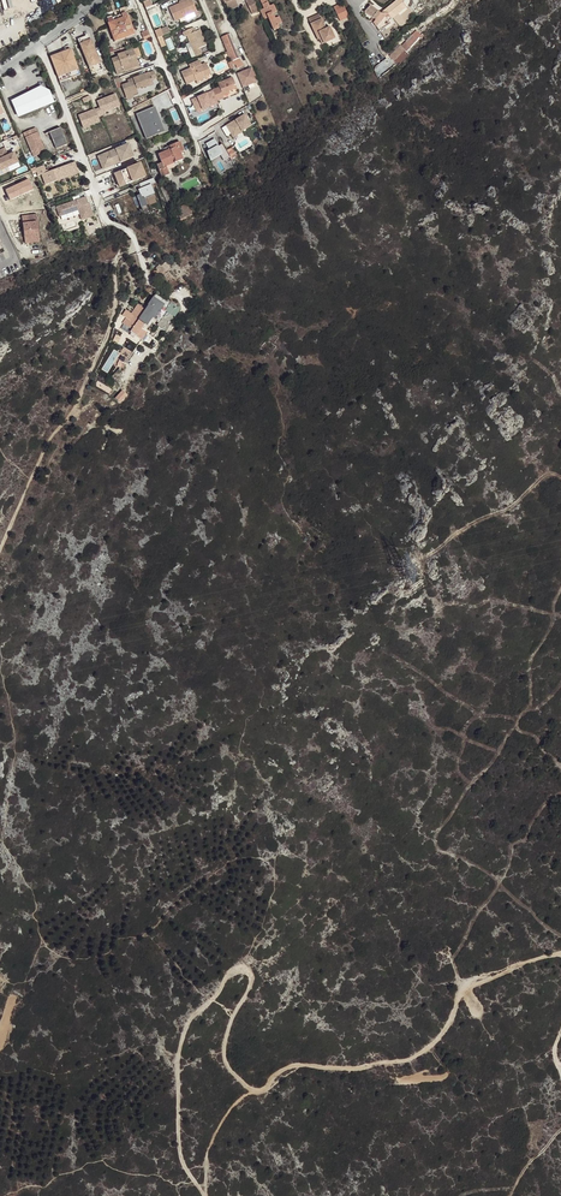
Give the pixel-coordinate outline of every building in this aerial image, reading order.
[(181,23),(198,15),(192,0),(187,0),(186,0),(187,2),(181,4),(180,3),(169,8),(175,21),(179,19),(181,23)] [(256,4),(254,0),(243,0),(242,0),(246,8),(256,4)] [(260,10),(264,19),(268,18),(274,30),(279,28),(278,24),(281,23),(279,17),(278,17),(275,18),(273,13),(276,12),(277,12),(273,4),(272,5),(270,6),(267,0),(260,0),(264,9),(260,10)] [(387,19),(390,17),(391,19),(395,17),(406,7),(402,3),(403,3),(401,0),(398,0),(388,8),(385,13),(385,14),(384,16),(381,14),(371,6),(365,13),(376,20),(374,23),(380,28),(383,26),(385,27),(390,23),(389,21),(387,19)] [(158,3),(146,9),(148,15),(160,10),(158,3)] [(349,17),(343,4),(334,8),(340,22),(349,17)] [(126,13),(107,20),(108,24),(127,17),(126,13)] [(322,44),(335,38),(330,27),(326,29),(319,14),(308,19),(318,39),(320,39),(322,44)] [(127,17),(108,24),(115,41),(134,34),(127,17)] [(161,31),(163,36),(170,33),(168,28),(161,31)] [(192,49),(196,57),(202,54),(199,48),(206,45),(202,36),(201,34),(200,30),(195,32),(193,28),(183,32),(184,36),(187,36),(190,43),(192,49)] [(161,29),(155,31),(157,38),(159,43),(164,41),(162,37),(163,36),(161,31),(161,29)] [(400,45),(389,56),(394,61),(405,50),(406,51),(421,35),(417,31),(412,35),(414,37),(408,43),(407,41),(402,46),(400,45)] [(78,40),(92,75),(103,70),(89,35),(78,40)] [(229,35),(222,38),(233,65),(241,62),(240,58),(239,58),(229,35)] [(171,37),(165,39),(170,50),(175,48),(171,37)] [(186,44),(193,59),(196,57),(192,49),(190,43),(186,44)] [(51,57),(60,82),(81,74),(71,49),(51,57)] [(117,55),(118,57),(111,59),(117,74),(123,72),(122,67),(137,61),(133,49),(117,55)] [(187,85),(196,80),(197,84),(207,79),(206,76),(211,74),(206,63),(201,65),(199,60),(189,65),(190,68),(181,72),(187,85)] [(139,66),(137,61),(122,67),(123,72),(139,66)] [(252,68),(237,74),(242,89),(258,83),(252,68)] [(128,83),(122,85),(127,100),(134,97),(133,95),(138,93),(137,89),(142,87),(142,89),(153,85),(152,80),(149,73),(127,80),(128,83)] [(218,87),(213,91),(216,102),(239,93),(232,77),(217,84),(218,87)] [(19,117),(53,103),(49,94),(48,92),(46,91),(44,92),(35,95),(34,93),(13,101),(19,117)] [(213,91),(191,100),(196,113),(217,105),(216,102),(213,91)] [(98,107),(94,109),(98,118),(120,111),(114,96),(96,103),(98,107)] [(137,115),(146,139),(164,132),(155,108),(137,115)] [(94,109),(77,116),(83,131),(101,124),(98,118),(94,109)] [(232,122),(226,125),(232,135),(241,130),(242,131),(251,126),(245,114),(235,120),(236,121),(233,123),(232,122)] [(36,133),(34,128),(24,133),(26,137),(25,137),(32,153),(35,152),(36,154),(45,150),(42,143),(40,144),(39,141),(41,140),(37,132),(36,133)] [(67,144),(60,128),(49,132),(56,149),(67,144)] [(223,160),(230,157),(222,144),(219,146),(214,139),(206,144),(210,151),(208,152),(211,160),(220,154),(223,160)] [(185,154),(180,142),(160,150),(162,153),(158,154),(162,163),(157,165),(162,177),(169,174),(167,170),(166,166),(173,163),(183,159),(182,155),(185,154)] [(133,157),(128,144),(97,157),(102,169),(133,157)] [(0,150),(0,151),(10,171),(19,166),(13,153),(8,154),(5,147),(0,150)] [(10,171),(0,151),(0,175),(10,171)] [(45,166),(34,170),(37,177),(41,175),(46,187),(79,176),(74,162),(46,171),(45,166)] [(119,187),(145,177),(139,164),(114,174),(119,187)] [(147,198),(159,193),(153,178),(136,185),(144,207),(150,205),(147,198)] [(32,179),(8,190),(13,201),(37,190),(32,179)] [(167,184),(161,187),(169,204),(176,201),(167,184)] [(138,196),(134,198),(138,206),(142,204),(138,196)] [(87,197),(53,209),(55,216),(76,209),(81,222),(93,217),(87,197)] [(178,213),(181,219),(191,214),(186,204),(176,209),(178,213)] [(25,243),(40,242),(36,215),(22,216),(25,243)] [(166,271),(170,268),(165,262),(156,270),(158,272),(163,268),(166,271)] [(155,294),(152,299),(162,305),(161,307),(169,312),(158,327),(165,332),(181,309),(171,301),(169,304),(164,300),(155,294)] [(157,326),(158,327),(169,312),(161,307),(162,305),(152,299),(149,304),(141,317),(138,320),(132,330),(130,331),(132,332),(137,336),(145,324),(149,326),(154,319),(159,323),(157,326)] [(132,330),(138,320),(134,317),(133,316),(126,326),(132,330)] [(109,373),(119,351),(112,348),(103,370),(109,373)]
